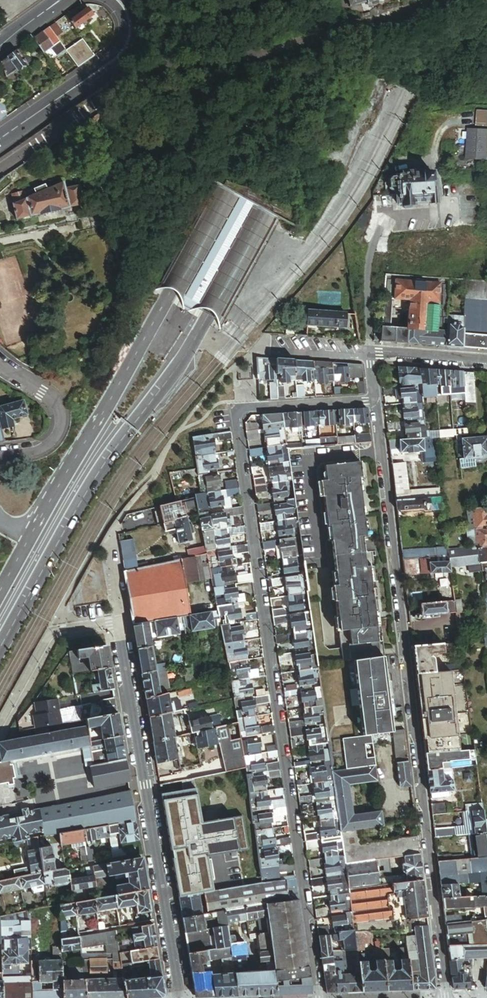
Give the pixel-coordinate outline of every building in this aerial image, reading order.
[(68,22),(74,30),(93,16),(87,8),(79,14),(68,22)] [(64,16),(68,22),(79,14),(75,9),(64,16)] [(60,32),(54,24),(48,28),(54,36),(60,32)] [(54,36),(48,28),(42,32),(52,47),(58,43),(54,36)] [(42,32),(32,40),(42,54),(49,49),(52,47),(42,32)] [(77,68),(93,56),(81,39),(65,51),(65,52),(77,68)] [(64,50),(58,43),(52,47),(49,49),(55,56),(64,50)] [(49,49),(42,54),(48,61),(55,56),(49,49)] [(56,58),(65,52),(65,51),(64,50),(55,56),(56,58)] [(0,63),(0,65),(4,77),(17,68),(19,71),(26,66),(16,51),(0,63)] [(475,128),(486,128),(486,112),(476,112),(475,128)] [(468,129),(467,160),(486,161),(486,130),(468,129)] [(433,181),(434,172),(426,171),(426,170),(406,169),(405,171),(395,171),(391,173),(391,183),(393,185),(396,186),(396,199),(398,199),(398,200),(411,201),(412,200),(427,201),(427,202),(434,202),(435,181),(433,181)] [(11,188),(5,182),(0,187),(0,199),(11,188)] [(63,184),(51,190),(29,199),(33,217),(41,215),(41,216),(48,214),(56,212),(63,211),(63,210),(71,209),(71,208),(66,190),(65,182),(63,184)] [(218,242),(242,200),(216,185),(156,291),(160,289),(164,288),(169,288),(172,289),(175,290),(178,292),(180,294),(183,297),(184,300),(186,305),(221,244),(218,242)] [(233,186),(229,185),(226,189),(274,217),(277,212),(273,209),(261,199),(261,198),(248,190),(247,191),(233,186)] [(29,199),(51,190),(49,186),(27,195),(22,198),(24,201),(29,199)] [(81,187),(66,190),(71,208),(85,205),(83,198),(82,193),(81,187)] [(15,195),(17,205),(24,201),(22,198),(27,195),(26,192),(15,195)] [(33,217),(29,199),(24,201),(17,205),(15,205),(18,220),(33,217)] [(256,208),(242,200),(218,242),(221,244),(229,249),(231,251),(256,208)] [(282,223),(256,208),(231,251),(229,249),(195,309),(196,309),(199,308),(205,308),(210,310),(213,312),(217,315),(219,319),(220,321),(221,324),(222,328),(282,223)] [(111,225),(108,214),(99,216),(102,227),(111,225)] [(229,249),(221,244),(186,305),(186,306),(186,307),(186,308),(186,309),(186,310),(189,312),(190,311),(191,311),(192,311),(192,310),(193,310),(194,310),(195,309),(229,249)] [(396,281),(396,276),(386,275),(386,284),(396,285),(396,281)] [(441,285),(441,279),(396,276),(396,281),(441,285)] [(447,319),(448,280),(441,279),(441,285),(437,331),(443,331),(443,319),(447,319)] [(442,332),(443,331),(437,331),(441,285),(396,281),(396,285),(394,300),(410,301),(409,310),(408,329),(407,343),(446,347),(447,332),(442,332)] [(465,281),(465,299),(486,300),(486,282),(465,281)] [(396,285),(386,284),(381,342),(395,343),(396,328),(392,328),(393,309),(409,310),(410,301),(394,300),(396,285)] [(465,299),(464,317),(464,325),(464,329),(464,335),(486,336),(486,300),(465,299)] [(345,314),(309,312),(308,326),(345,328),(345,314)] [(455,316),(455,324),(459,324),(462,325),(464,325),(464,317),(455,316)] [(448,323),(447,332),(446,347),(457,348),(458,336),(459,328),(459,324),(455,324),(448,323)] [(396,328),(395,343),(407,343),(408,329),(396,328)] [(486,350),(486,336),(464,335),(464,337),(463,348),(486,350)] [(257,359),(258,380),(264,380),(273,380),(273,375),(272,366),(264,367),(264,359),(257,359)] [(295,361),(276,360),(276,366),(277,375),(281,375),(282,375),(281,369),(295,369),(295,368),(295,361)] [(314,363),(295,361),(295,368),(309,367),(310,371),(313,371),(314,371),(314,363)] [(332,364),(314,363),(314,371),(318,371),(319,384),(328,383),(328,382),(334,382),(332,364)] [(347,365),(332,364),(334,382),(339,382),(339,383),(348,382),(348,378),(347,365)] [(362,366),(347,365),(348,378),(363,378),(362,366)] [(309,367),(295,368),(295,369),(296,381),(302,381),(310,381),(310,371),(309,367)] [(417,382),(421,381),(420,370),(399,368),(400,374),(399,374),(400,384),(401,383),(402,383),(414,382),(417,382)] [(296,381),(295,369),(281,369),(282,375),(281,375),(281,383),(290,382),(290,381),(296,381)] [(420,370),(421,381),(421,384),(427,384),(427,386),(434,385),(436,385),(434,371),(420,370)] [(448,372),(434,371),(436,385),(440,385),(440,387),(449,386),(450,386),(448,372)] [(463,373),(448,372),(450,386),(450,388),(464,387),(463,373)] [(473,374),(463,373),(464,387),(464,393),(464,396),(465,401),(465,407),(475,406),(473,374)] [(365,395),(364,384),(357,385),(358,395),(365,395)] [(296,385),(297,399),(305,398),(304,385),(296,385)] [(403,404),(423,402),(422,396),(416,397),(415,388),(403,390),(401,390),(401,399),(403,399),(403,404)] [(462,397),(462,393),(451,395),(451,402),(465,401),(464,396),(462,397)] [(1,429),(13,427),(12,420),(27,416),(23,401),(0,407),(0,424),(1,429)] [(417,410),(423,409),(423,402),(403,404),(404,409),(403,409),(404,419),(418,417),(417,410)] [(353,424),(353,410),(340,411),(340,425),(349,425),(349,424),(353,424)] [(367,410),(353,410),(353,424),(358,424),(359,424),(369,423),(367,410)] [(332,412),(318,413),(319,426),(324,426),(324,427),(332,426),(332,425),(332,412)] [(319,426),(318,413),(304,413),(305,428),(314,427),(314,426),(319,426)] [(302,428),(301,414),(282,415),(283,423),(283,427),(283,428),(289,428),(289,429),(302,428)] [(278,428),(283,427),(283,423),(277,424),(276,415),(262,416),(263,421),(262,422),(263,430),(264,430),(278,428)] [(246,432),(258,431),(257,424),(256,423),(245,425),(246,432)] [(401,429),(400,423),(387,424),(388,432),(400,431),(401,429)] [(422,439),(426,439),(425,433),(424,433),(420,433),(419,427),(419,424),(405,426),(406,435),(407,440),(422,439)] [(280,446),(286,445),(283,428),(283,427),(278,428),(278,432),(280,446)] [(259,430),(258,431),(246,432),(247,440),(260,438),(259,430)] [(266,442),(267,448),(280,446),(278,432),(264,434),(265,442),(266,442)] [(231,433),(218,435),(218,441),(232,439),(231,433)] [(371,443),(370,435),(354,436),(355,444),(371,443)] [(199,441),(198,438),(193,439),(195,458),(201,457),(199,441)] [(320,447),(337,446),(337,439),(337,438),(319,439),(320,441),(320,447)] [(461,440),(464,460),(486,457),(486,438),(461,440)] [(199,441),(201,457),(214,455),(213,448),(214,448),(213,439),(199,441)] [(423,442),(422,439),(407,440),(399,441),(400,449),(401,454),(421,452),(424,452),(423,442)] [(320,441),(302,442),(303,449),(320,447),(320,441)] [(400,449),(399,441),(389,442),(390,450),(400,449)] [(424,452),(434,451),(433,441),(423,442),(424,452)] [(287,453),(286,450),(286,445),(280,446),(267,448),(267,453),(267,454),(268,462),(282,460),(281,454),(287,453)] [(435,461),(434,451),(424,452),(421,452),(422,462),(435,461)] [(214,455),(201,457),(204,475),(205,475),(207,475),(206,474),(206,471),(216,469),(217,469),(216,460),(215,460),(214,455)] [(204,475),(201,457),(195,458),(197,470),(198,476),(204,475)] [(382,658),(371,568),(367,569),(363,540),(367,540),(360,480),(363,479),(361,462),(324,467),(326,484),(320,485),(321,496),(322,496),(326,527),(329,527),(335,586),(331,587),(333,603),(335,602),(342,662),(382,658)] [(285,482),(291,482),(288,463),(285,464),(282,464),(283,465),(283,468),(285,482)] [(413,500),(441,498),(439,490),(407,492),(404,464),(391,465),(395,495),(403,494),(403,501),(413,500)] [(271,478),(272,484),(285,482),(283,468),(269,470),(270,479),(271,478)] [(184,472),(184,478),(198,476),(197,470),(184,472)] [(206,488),(207,494),(219,492),(219,486),(220,486),(218,477),(217,477),(206,479),(205,479),(206,488)] [(254,487),(265,485),(265,478),(253,480),(254,487)] [(239,489),(238,480),(225,482),(226,491),(239,489)] [(272,484),(272,485),(272,490),(271,490),(273,499),(287,497),(285,482),(272,484)] [(287,501),(293,500),(291,482),(285,482),(287,497),(287,501)] [(266,486),(265,485),(254,487),(255,494),(266,492),(266,491),(266,486)] [(227,491),(228,497),(228,498),(239,496),(238,490),(227,491)] [(219,492),(207,494),(209,508),(223,507),(222,498),(221,498),(220,493),(219,492)] [(209,508),(207,494),(200,495),(196,495),(195,498),(196,504),(197,510),(209,508)] [(228,498),(228,497),(222,498),(223,507),(230,505),(228,498)] [(183,507),(196,504),(195,498),(179,502),(180,507),(183,506),(183,507)] [(423,511),(442,510),(441,498),(413,500),(414,510),(422,509),(423,511)] [(413,500),(403,501),(396,501),(397,511),(414,510),(413,500)] [(180,507),(179,502),(176,503),(179,518),(185,517),(183,507),(183,506),(180,507)] [(179,518),(176,503),(159,507),(160,511),(162,521),(163,524),(173,521),(173,520),(179,518)] [(271,511),(270,503),(256,505),(258,513),(271,511)] [(276,515),(277,522),(290,520),(289,514),(288,505),(274,507),(275,516),(276,515)] [(243,515),(242,507),(228,509),(228,510),(229,517),(243,515)] [(484,508),(471,510),(474,530),(480,529),(480,527),(486,526),(484,508)] [(228,510),(203,514),(204,520),(211,519),(210,516),(224,514),(224,518),(229,517),(228,510)] [(471,510),(466,511),(469,531),(474,530),(471,510)] [(162,521),(160,511),(155,513),(152,516),(153,520),(157,523),(162,521)] [(211,519),(213,531),(225,529),(224,524),(225,523),(225,520),(224,518),(224,514),(210,516),(211,519)] [(191,541),(185,517),(179,518),(173,520),(173,521),(175,530),(178,544),(191,541)] [(202,533),(213,531),(211,519),(204,520),(199,520),(202,533)] [(292,529),(298,528),(296,519),(290,520),(277,522),(278,526),(277,527),(278,536),(279,536),(292,534),(292,529)] [(175,530),(173,521),(163,524),(165,532),(175,530)] [(273,522),(259,524),(260,532),(274,530),(273,522)] [(246,534),(244,526),(232,528),(233,536),(246,534)] [(399,528),(400,537),(413,536),(412,527),(399,528)] [(293,538),(299,538),(298,528),(292,529),(292,534),(279,536),(280,540),(293,538)] [(225,529),(213,531),(214,538),(215,546),(229,544),(227,537),(227,535),(226,535),(225,529)] [(480,529),(474,530),(477,549),(486,547),(486,531),(480,532),(480,529)] [(469,531),(466,532),(468,548),(470,548),(471,548),(471,549),(477,549),(474,530),(469,531)] [(214,538),(213,531),(202,533),(203,540),(207,540),(211,539),(214,538)] [(276,545),(275,541),(262,543),(263,550),(276,548),(276,545)] [(282,559),(301,556),(301,550),(300,550),(295,551),(294,543),(279,544),(280,554),(281,554),(282,558),(282,559)] [(248,552),(247,545),(235,547),(236,554),(248,552)] [(477,549),(479,563),(479,564),(481,564),(486,563),(486,547),(477,549)] [(468,548),(448,551),(451,568),(468,565),(470,572),(474,571),(470,548),(468,548)] [(218,562),(219,568),(231,566),(230,561),(231,561),(231,559),(230,552),(216,554),(218,562)] [(208,563),(206,554),(138,569),(124,572),(133,626),(148,623),(154,622),(175,619),(182,618),(189,616),(190,616),(185,585),(211,579),(210,576),(209,570),(208,563)] [(297,564),(302,563),(301,556),(282,559),(283,565),(282,565),(283,574),(284,574),(298,572),(297,564)] [(124,572),(138,569),(135,558),(122,560),(124,572)] [(428,559),(413,560),(414,567),(415,574),(430,574),(429,564),(428,559)] [(209,570),(219,568),(218,562),(208,563),(209,570)] [(451,573),(449,562),(429,564),(430,574),(451,573)] [(298,576),(304,575),(302,563),(297,564),(298,572),(284,574),(285,578),(298,576)] [(231,566),(219,568),(220,575),(221,583),(234,581),(233,572),(232,572),(231,566)] [(415,574),(414,567),(405,567),(406,575),(415,574)] [(238,584),(253,582),(251,574),(237,576),(238,584)] [(307,594),(304,575),(298,576),(272,580),(268,580),(267,580),(268,588),(281,586),(281,584),(284,583),(286,591),(287,591),(288,597),(301,595),(307,594)] [(215,588),(213,589),(214,597),(215,597),(223,595),(222,591),(222,588),(222,587),(215,588)] [(223,595),(225,606),(237,604),(236,598),(237,598),(237,596),(236,589),(222,591),(223,595)] [(216,601),(215,601),(216,607),(225,606),(223,595),(215,597),(216,601)] [(301,595),(288,597),(288,602),(287,603),(289,612),(303,610),(302,601),(301,595)] [(303,614),(309,613),(308,604),(305,604),(304,601),(302,601),(303,610),(289,612),(289,616),(303,614)] [(446,602),(420,605),(421,616),(448,614),(446,602)] [(456,613),(455,602),(446,602),(448,614),(456,613)] [(225,606),(216,607),(218,617),(219,617),(226,616),(227,621),(233,620),(240,619),(239,610),(238,610),(237,605),(237,604),(225,606)] [(273,618),(285,616),(284,609),(283,609),(272,611),(273,618)] [(217,612),(211,614),(213,628),(219,627),(217,612)] [(190,616),(189,616),(191,626),(192,632),(213,629),(213,628),(211,614),(210,613),(190,616)] [(258,620),(257,613),(244,615),(244,618),(245,622),(248,622),(254,621),(257,621),(258,620)] [(191,626),(189,616),(182,618),(184,627),(191,626)] [(227,624),(227,621),(226,616),(219,617),(221,625),(227,624)] [(286,620),(285,616),(273,618),(274,626),(285,624),(286,623),(286,620)] [(292,628),(293,635),(306,633),(305,626),(304,617),(290,620),(291,629),(292,628)] [(184,627),(182,618),(175,619),(177,628),(184,627)] [(175,619),(154,622),(155,627),(155,628),(157,638),(178,635),(177,628),(175,619)] [(149,628),(148,623),(133,626),(137,650),(152,648),(150,636),(150,633),(149,628)] [(229,629),(229,625),(220,626),(224,645),(242,642),(241,636),(243,636),(241,627),(229,629)] [(261,639),(260,631),(248,633),(247,636),(248,641),(261,639)] [(307,639),(313,638),(312,632),(306,633),(293,635),(293,640),(292,640),(292,641),(294,649),(308,647),(307,639)] [(288,641),(287,635),(275,637),(276,645),(288,643),(288,641)] [(242,642),(224,645),(227,663),(235,662),(234,659),(246,657),(244,648),(243,648),(242,642)] [(443,650),(443,645),(413,647),(416,675),(435,673),(434,661),(434,660),(434,659),(433,659),(433,658),(432,658),(432,657),(431,657),(430,657),(430,655),(444,653),(443,650)] [(106,647),(76,651),(77,657),(78,660),(84,659),(87,656),(90,672),(97,671),(109,669),(106,647)] [(141,675),(156,672),(155,665),(152,648),(137,650),(141,675)] [(292,659),(292,655),(279,657),(280,664),(291,662),(292,659)] [(317,669),(316,664),(311,665),(309,655),(296,657),(295,657),(295,659),(296,667),(297,667),(298,672),(317,669)] [(392,734),(382,658),(352,663),(362,738),(340,741),(345,772),(375,767),(371,737),(392,734)] [(234,666),(246,664),(246,661),(228,664),(230,676),(235,675),(234,666)] [(156,673),(165,672),(164,664),(155,665),(156,672),(156,673)] [(235,675),(236,681),(248,679),(247,674),(248,674),(248,672),(247,664),(246,664),(234,666),(235,675)] [(191,668),(183,669),(185,684),(193,683),(191,668)] [(113,690),(109,669),(97,671),(97,675),(98,679),(99,685),(100,692),(113,690)] [(318,678),(317,669),(298,672),(299,678),(298,678),(299,687),(313,685),(312,679),(318,678)] [(435,673),(416,675),(421,713),(469,707),(464,671),(464,670),(440,672),(435,673)] [(258,671),(248,672),(248,674),(247,674),(248,679),(258,677),(258,671)] [(158,684),(156,673),(156,672),(141,675),(143,687),(158,684)] [(158,684),(159,691),(168,689),(165,672),(156,673),(158,684)] [(248,679),(236,681),(231,682),(235,701),(243,699),(243,695),(251,694),(250,685),(249,685),(248,679)] [(145,695),(159,691),(158,684),(143,687),(145,695)] [(91,686),(92,693),(100,692),(99,685),(95,686),(91,686)] [(191,694),(190,688),(178,691),(179,697),(191,694)] [(316,708),(322,707),(320,688),(314,689),(314,690),(314,693),(316,708)] [(145,699),(160,696),(159,691),(145,695),(145,699)] [(302,704),(303,710),(316,708),(314,693),(300,695),(301,704),(302,704)] [(170,708),(168,694),(160,696),(145,699),(149,718),(171,713),(170,708)] [(269,706),(268,697),(255,698),(257,707),(269,706)] [(60,725),(56,699),(33,703),(35,717),(31,717),(34,730),(48,728),(60,725)] [(116,706),(114,699),(101,701),(100,702),(102,709),(116,706)] [(235,701),(236,709),(238,708),(239,711),(241,711),(240,704),(253,702),(252,699),(235,701)] [(102,709),(100,702),(92,704),(88,720),(103,717),(102,709)] [(237,719),(242,719),(254,717),(253,711),(254,711),(253,702),(240,704),(241,711),(239,711),(238,708),(236,709),(237,719)] [(88,720),(92,704),(83,705),(79,722),(85,720),(88,720)] [(79,722),(83,705),(73,707),(70,723),(79,722)] [(117,714),(116,706),(102,709),(103,717),(117,714)] [(322,726),(325,725),(322,707),(316,708),(318,722),(319,726),(322,726)] [(469,707),(421,713),(425,754),(475,750),(469,707)] [(316,708),(303,710),(304,715),(303,715),(304,721),(304,724),(318,722),(316,708)] [(175,738),(171,713),(149,718),(153,743),(175,738)] [(117,714),(103,717),(88,720),(85,720),(86,726),(87,729),(90,728),(98,727),(101,740),(103,740),(121,736),(117,714)] [(254,717),(242,719),(244,733),(257,732),(257,729),(256,722),(255,722),(254,717)] [(194,733),(201,732),(213,729),(212,725),(210,718),(190,723),(191,729),(192,734),(194,733)] [(304,724),(304,721),(288,724),(289,730),(305,728),(304,724)] [(274,732),(273,725),(260,727),(260,728),(261,735),(269,733),(274,732)] [(0,744),(0,760),(0,762),(1,763),(9,761),(83,747),(90,745),(89,742),(87,729),(86,726),(49,734),(35,737),(0,744)] [(227,726),(215,729),(218,744),(219,744),(224,773),(245,769),(243,757),(241,740),(231,741),(227,726)] [(305,728),(289,731),(290,738),(301,736),(301,733),(305,732),(319,730),(323,730),(322,726),(319,726),(305,728)] [(49,734),(48,728),(34,730),(35,737),(49,734)] [(89,742),(94,741),(96,741),(95,737),(92,736),(90,728),(87,729),(89,742)] [(218,744),(215,729),(213,729),(201,732),(202,737),(195,739),(196,744),(197,749),(218,744)] [(307,741),(308,747),(322,745),(321,738),(319,730),(305,732),(307,741)] [(195,739),(194,733),(192,734),(188,735),(190,746),(196,744),(195,739)] [(122,747),(121,736),(103,740),(105,749),(105,750),(122,747)] [(175,740),(175,738),(153,743),(155,754),(176,749),(175,740)] [(406,745),(406,738),(394,740),(393,740),(394,747),(406,745)] [(246,741),(248,756),(260,754),(259,748),(260,748),(258,739),(246,741)] [(103,740),(94,742),(96,751),(105,749),(103,740)] [(195,754),(198,753),(197,749),(196,744),(190,746),(189,746),(191,755),(195,754)] [(324,764),(330,763),(327,744),(322,745),(324,760),(324,764)] [(91,752),(90,745),(83,747),(86,766),(89,765),(93,765),(91,752)] [(322,745),(308,747),(309,752),(308,753),(309,762),(324,760),(322,745)] [(125,759),(122,747),(105,750),(107,762),(108,762),(125,759)] [(181,748),(176,749),(178,760),(180,769),(189,767),(193,766),(193,763),(184,765),(181,748)] [(155,754),(156,765),(173,761),(178,760),(176,749),(155,754)] [(396,763),(408,761),(407,749),(394,751),(396,763)] [(105,750),(96,752),(98,763),(107,762),(105,750)] [(449,762),(476,760),(475,750),(425,754),(427,771),(442,770),(450,769),(449,762)] [(260,754),(248,756),(250,771),(253,770),(263,769),(263,767),(262,760),(260,760),(260,754)] [(99,764),(93,765),(97,787),(128,782),(125,759),(108,762),(99,764)] [(9,761),(1,763),(0,762),(0,783),(8,782),(9,786),(14,785),(13,779),(15,779),(13,764),(10,765),(9,761)] [(156,765),(159,780),(175,777),(175,774),(173,761),(156,765)] [(402,788),(411,787),(408,761),(396,763),(399,785),(402,788)] [(280,771),(279,763),(266,764),(266,766),(267,772),(267,773),(280,771)] [(327,783),(333,782),(332,774),(330,763),(324,764),(325,768),(310,770),(312,779),(313,785),(327,783)] [(338,820),(340,834),(356,831),(383,827),(381,812),(353,815),(349,785),(377,781),(375,767),(345,772),(332,774),(333,782),(334,787),(335,801),(337,813),(338,820)] [(451,769),(442,770),(443,777),(444,777),(445,777),(446,778),(447,779),(447,780),(448,781),(449,780),(449,778),(452,777),(451,769)] [(442,770),(427,771),(431,799),(447,797),(446,792),(453,791),(452,780),(449,780),(448,781),(447,780),(447,779),(446,778),(445,777),(444,777),(443,777),(442,770)] [(251,779),(253,794),(265,792),(264,786),(266,786),(264,778),(264,777),(251,779)] [(248,851),(242,817),(201,824),(193,780),(181,782),(183,791),(161,795),(171,851),(172,850),(173,858),(172,859),(179,898),(199,895),(204,894),(213,892),(207,858),(248,851)] [(0,783),(0,805),(12,803),(9,786),(8,782),(0,783)] [(327,783),(313,785),(314,791),(313,791),(314,797),(315,799),(329,797),(328,788),(327,783)] [(135,821),(130,792),(96,799),(63,805),(66,823),(67,833),(82,831),(106,826),(114,825),(117,824),(131,822),(135,821)] [(265,792),(253,794),(256,808),(269,806),(267,797),(266,798),(265,792)] [(253,794),(248,794),(251,813),(256,812),(256,808),(253,794)] [(312,797),(311,796),(300,798),(301,805),(313,803),(312,797)] [(272,809),(284,808),(283,800),(271,802),(272,809)] [(302,814),(316,811),(315,807),(315,804),(301,806),(302,814)] [(433,815),(446,814),(445,804),(431,805),(433,815)] [(332,820),(338,820),(337,813),(331,814),(330,805),(315,807),(316,811),(317,817),(318,817),(319,822),(332,820)] [(38,810),(25,813),(24,809),(18,810),(19,814),(14,815),(0,818),(0,841),(11,839),(27,835),(42,832),(41,827),(38,810)] [(273,818),(285,816),(284,809),(272,811),(273,814),(273,818)] [(486,834),(483,811),(463,813),(465,829),(461,829),(461,832),(462,836),(475,835),(486,834)] [(258,825),(253,826),(254,830),(254,831),(259,831),(271,829),(270,824),(271,823),(270,814),(257,816),(256,816),(258,825)] [(332,820),(319,822),(319,823),(319,828),(318,828),(319,834),(320,837),(334,835),(332,820)] [(335,839),(341,838),(340,834),(338,820),(332,820),(334,835),(335,839)] [(67,833),(66,823),(41,827),(42,832),(43,836),(58,834),(67,833)] [(138,841),(136,828),(133,829),(132,825),(131,824),(130,824),(129,824),(128,824),(128,825),(127,825),(127,826),(127,827),(118,829),(119,833),(121,843),(138,841)] [(115,833),(114,825),(106,826),(108,835),(115,833)] [(108,835),(106,826),(82,831),(84,842),(108,838),(108,837),(108,835)] [(436,838),(456,836),(455,832),(455,827),(434,830),(436,838)] [(271,829),(259,831),(260,837),(261,845),(261,846),(262,846),(262,850),(275,848),(274,844),(273,834),(272,835),(271,829)] [(84,842),(82,831),(67,833),(58,834),(60,846),(84,842)] [(341,838),(342,850),(358,847),(356,831),(340,834),(341,838)] [(115,833),(108,835),(108,837),(109,837),(110,844),(117,843),(115,833)] [(318,841),(317,835),(316,834),(305,835),(306,842),(318,841)] [(486,834),(475,835),(478,858),(478,859),(486,858),(486,843),(486,834)] [(472,859),(478,858),(475,835),(469,836),(472,859)] [(39,849),(37,838),(27,840),(29,852),(39,850),(39,849)] [(290,846),(289,838),(277,840),(278,843),(278,844),(280,844),(280,847),(290,846)] [(337,858),(343,857),(342,850),(341,838),(335,839),(335,843),(337,858)] [(419,855),(417,840),(358,847),(342,850),(343,857),(344,865),(374,861),(388,859),(404,857),(419,855)] [(319,847),(318,841),(305,843),(306,851),(318,849),(319,847)] [(323,854),(324,860),(337,858),(335,843),(321,845),(322,854),(323,854)] [(292,854),(290,846),(280,847),(278,847),(278,853),(281,855),(292,854)] [(43,873),(55,870),(51,847),(39,849),(39,850),(43,873)] [(118,849),(111,850),(112,858),(125,855),(123,848),(118,849)] [(31,875),(43,873),(39,850),(29,852),(27,853),(31,875)] [(263,863),(258,863),(259,869),(277,867),(276,861),(277,861),(277,860),(275,851),(263,853),(262,853),(263,863)] [(420,862),(419,855),(404,857),(404,864),(420,862)] [(337,858),(324,860),(325,865),(324,866),(325,874),(339,872),(337,858)] [(478,859),(452,861),(445,861),(438,862),(441,886),(458,885),(481,884),(486,884),(486,858),(478,859)] [(147,891),(141,859),(105,865),(107,878),(114,876),(121,875),(124,875),(124,877),(124,879),(127,878),(128,884),(127,887),(123,885),(115,887),(117,896),(135,893),(147,891)] [(388,859),(374,861),(377,881),(386,880),(391,879),(391,876),(388,859)] [(321,867),(320,860),(308,862),(309,869),(321,867)] [(377,881),(374,861),(344,865),(345,872),(346,876),(347,882),(348,892),(378,887),(377,881)] [(422,881),(420,862),(404,864),(402,865),(401,866),(402,872),(404,873),(406,873),(406,874),(407,880),(407,883),(422,881)] [(278,878),(278,873),(294,871),(293,864),(283,866),(277,867),(259,869),(260,878),(261,884),(279,881),(278,878)] [(107,878),(105,865),(92,867),(93,874),(94,876),(94,880),(95,879),(102,878),(107,878)] [(68,871),(64,869),(55,870),(43,873),(45,885),(53,884),(54,887),(70,884),(69,881),(68,871)] [(45,885),(43,873),(31,875),(19,878),(21,890),(31,888),(45,885)] [(406,874),(391,876),(391,879),(395,878),(396,885),(404,883),(404,880),(407,880),(406,874)] [(85,889),(95,887),(94,880),(94,876),(69,881),(70,884),(71,892),(85,889)] [(19,878),(0,882),(0,894),(21,890),(19,878)] [(105,897),(102,878),(95,879),(98,898),(105,897)] [(298,899),(295,879),(285,880),(288,901),(298,899)] [(324,879),(310,881),(311,889),(322,887),(323,884),(323,882),(324,882),(324,881),(325,880),(324,879)] [(279,881),(261,884),(240,888),(204,894),(208,914),(225,911),(244,908),(264,905),(288,901),(285,880),(279,881)] [(328,891),(329,897),(343,895),(341,886),(341,880),(326,882),(327,891),(328,891)] [(424,893),(422,881),(407,883),(404,883),(396,885),(392,885),(394,894),(402,893),(402,896),(424,893)] [(45,885),(31,888),(32,895),(46,892),(45,885)] [(392,885),(387,886),(378,887),(348,892),(348,894),(351,913),(352,923),(353,933),(372,933),(379,932),(404,931),(404,929),(403,921),(405,921),(404,908),(402,896),(402,893),(394,894),(392,885)] [(459,892),(458,885),(441,886),(443,899),(459,898),(459,897),(459,892)] [(94,900),(98,899),(97,896),(87,898),(82,899),(82,897),(87,896),(85,889),(71,892),(72,904),(74,903),(94,900)] [(151,913),(147,891),(135,893),(137,906),(135,906),(137,915),(151,913)] [(137,906),(135,893),(117,896),(114,896),(117,909),(135,906),(137,906)] [(425,905),(424,893),(402,896),(404,908),(425,905)] [(351,913),(348,894),(343,895),(345,909),(345,914),(351,913)] [(203,915),(199,895),(179,898),(182,919),(203,915)] [(343,895),(329,897),(330,902),(329,903),(330,912),(345,909),(343,895)] [(117,909),(114,896),(98,899),(94,900),(97,913),(117,909)] [(468,897),(464,898),(465,908),(473,907),(473,905),(472,897),(468,897)] [(482,897),(472,897),(473,905),(483,904),(482,897)] [(463,898),(459,898),(443,899),(444,910),(465,908),(464,898),(463,898)] [(298,899),(288,901),(264,905),(266,917),(267,921),(268,932),(271,951),(272,961),(277,996),(312,994),(298,899)] [(97,913),(94,900),(74,903),(76,916),(97,913)] [(76,916),(74,903),(72,904),(60,906),(60,913),(60,919),(76,916)] [(266,917),(264,905),(244,908),(246,921),(258,919),(266,917)] [(427,918),(425,905),(404,908),(405,921),(427,918)] [(246,921),(244,908),(225,911),(227,924),(246,921)] [(316,918),(328,916),(326,908),(314,910),(316,918)] [(227,924),(225,911),(208,914),(203,915),(182,919),(185,933),(205,930),(205,927),(204,921),(217,919),(218,925),(218,928),(227,926),(227,924)] [(1,933),(30,932),(30,923),(25,923),(24,914),(1,919),(1,933)] [(475,916),(445,920),(446,924),(470,921),(476,920),(475,917),(475,916)] [(337,934),(353,933),(352,923),(347,924),(346,918),(331,919),(332,929),(333,928),(334,934),(337,934)] [(428,926),(427,918),(405,921),(403,921),(404,929),(428,926)] [(486,945),(486,931),(486,926),(486,920),(470,922),(472,932),(447,936),(448,946),(486,945)] [(260,933),(268,932),(267,921),(263,922),(263,924),(259,924),(260,933)] [(446,925),(447,936),(472,932),(470,922),(446,925)] [(156,947),(153,925),(140,927),(141,935),(132,936),(132,938),(135,951),(141,950),(156,947)] [(245,954),(243,942),(235,943),(234,939),(234,936),(228,937),(227,926),(218,928),(212,929),(205,930),(185,933),(188,954),(207,951),(230,947),(231,956),(245,954)] [(323,935),(330,935),(328,926),(317,928),(318,935),(323,934),(323,935)] [(435,990),(428,926),(404,929),(404,931),(407,959),(411,991),(435,990)] [(117,937),(116,931),(93,935),(94,941),(117,937)] [(1,933),(1,941),(3,941),(7,941),(6,937),(19,937),(19,940),(25,940),(26,951),(31,950),(31,949),(30,932),(1,933)] [(260,953),(271,951),(268,932),(260,933),(258,936),(260,953)] [(381,949),(379,932),(372,933),(374,950),(381,949)] [(356,952),(353,933),(337,934),(338,943),(342,942),(344,953),(356,953),(356,952)] [(374,950),(372,933),(353,933),(356,952),(374,951),(374,950)] [(80,947),(79,938),(64,941),(61,941),(61,948),(61,952),(81,950),(80,947)] [(129,945),(118,947),(119,950),(123,950),(123,953),(129,952),(135,951),(132,938),(130,938),(131,945),(129,946),(129,945)] [(333,957),(330,938),(318,938),(323,968),(334,967),(334,963),(333,957)] [(1,951),(2,966),(19,965),(26,965),(26,951),(20,951),(19,940),(7,941),(3,941),(4,951),(2,951),(1,951)] [(121,965),(119,954),(119,950),(118,947),(118,944),(112,945),(113,953),(106,954),(81,954),(83,965),(84,980),(123,978),(122,971),(121,965)] [(81,950),(81,954),(106,954),(105,945),(86,949),(81,950)] [(448,946),(450,962),(462,960),(462,956),(467,956),(470,956),(486,955),(486,945),(448,946)] [(159,959),(156,947),(141,950),(144,962),(148,961),(159,959)] [(231,957),(231,956),(230,947),(207,951),(208,961),(213,960),(228,958),(231,957)] [(62,961),(61,952),(61,948),(53,948),(54,961),(62,961)] [(381,950),(381,949),(374,950),(374,951),(375,961),(382,961),(381,950)] [(135,951),(129,952),(131,964),(138,963),(144,962),(141,950),(135,951)] [(382,961),(390,961),(388,950),(381,950),(382,961)] [(400,960),(407,960),(406,950),(399,950),(400,960)] [(214,997),(209,967),(208,961),(207,951),(188,954),(195,997),(199,997),(214,997)] [(259,962),(272,961),(271,951),(260,953),(258,953),(259,962)] [(129,952),(123,953),(119,954),(121,965),(130,964),(131,964),(129,952)] [(246,967),(245,954),(231,956),(231,957),(232,967),(233,973),(246,972),(246,967)] [(386,992),(411,991),(407,959),(407,960),(400,960),(401,967),(399,971),(394,971),(392,969),(391,961),(390,961),(382,961),(386,992)] [(453,989),(476,988),(475,983),(470,983),(469,977),(472,976),(470,965),(463,966),(462,960),(450,962),(453,989)] [(260,996),(277,996),(272,961),(259,962),(259,966),(256,966),(257,971),(260,996)] [(362,993),(386,992),(382,961),(375,961),(374,961),(375,969),(374,972),(369,972),(367,969),(366,962),(358,962),(358,963),(359,969),(362,993)] [(32,978),(32,977),(20,977),(19,965),(2,966),(2,974),(2,979),(32,978)] [(70,980),(84,980),(83,965),(69,966),(70,980)] [(214,997),(237,997),(233,973),(217,975),(216,968),(214,966),(209,967),(214,997)] [(334,969),(334,967),(323,968),(327,994),(338,993),(335,975),(335,972),(334,969)] [(131,969),(122,971),(123,978),(123,980),(132,979),(132,977),(131,969)] [(347,993),(362,993),(359,969),(355,970),(343,971),(343,974),(343,977),(344,977),(345,984),(346,984),(347,993)] [(253,996),(260,996),(257,971),(250,972),(253,996)] [(237,997),(253,996),(250,972),(246,972),(233,973),(237,997)] [(338,993),(347,993),(346,984),(345,984),(344,977),(343,977),(342,977),(341,974),(335,975),(338,993)] [(161,976),(151,977),(145,978),(137,979),(140,997),(162,997),(165,995),(161,976)] [(32,983),(32,978),(2,979),(2,982),(3,997),(33,997),(32,983)] [(123,978),(84,980),(87,997),(126,997),(123,980),(123,978)] [(123,980),(126,997),(140,997),(137,979),(135,979),(132,979),(123,980)] [(62,981),(62,983),(63,997),(87,997),(84,980),(70,980),(62,981)] [(62,983),(53,983),(53,990),(42,991),(42,986),(41,983),(39,983),(32,983),(33,997),(63,997),(62,983)]
